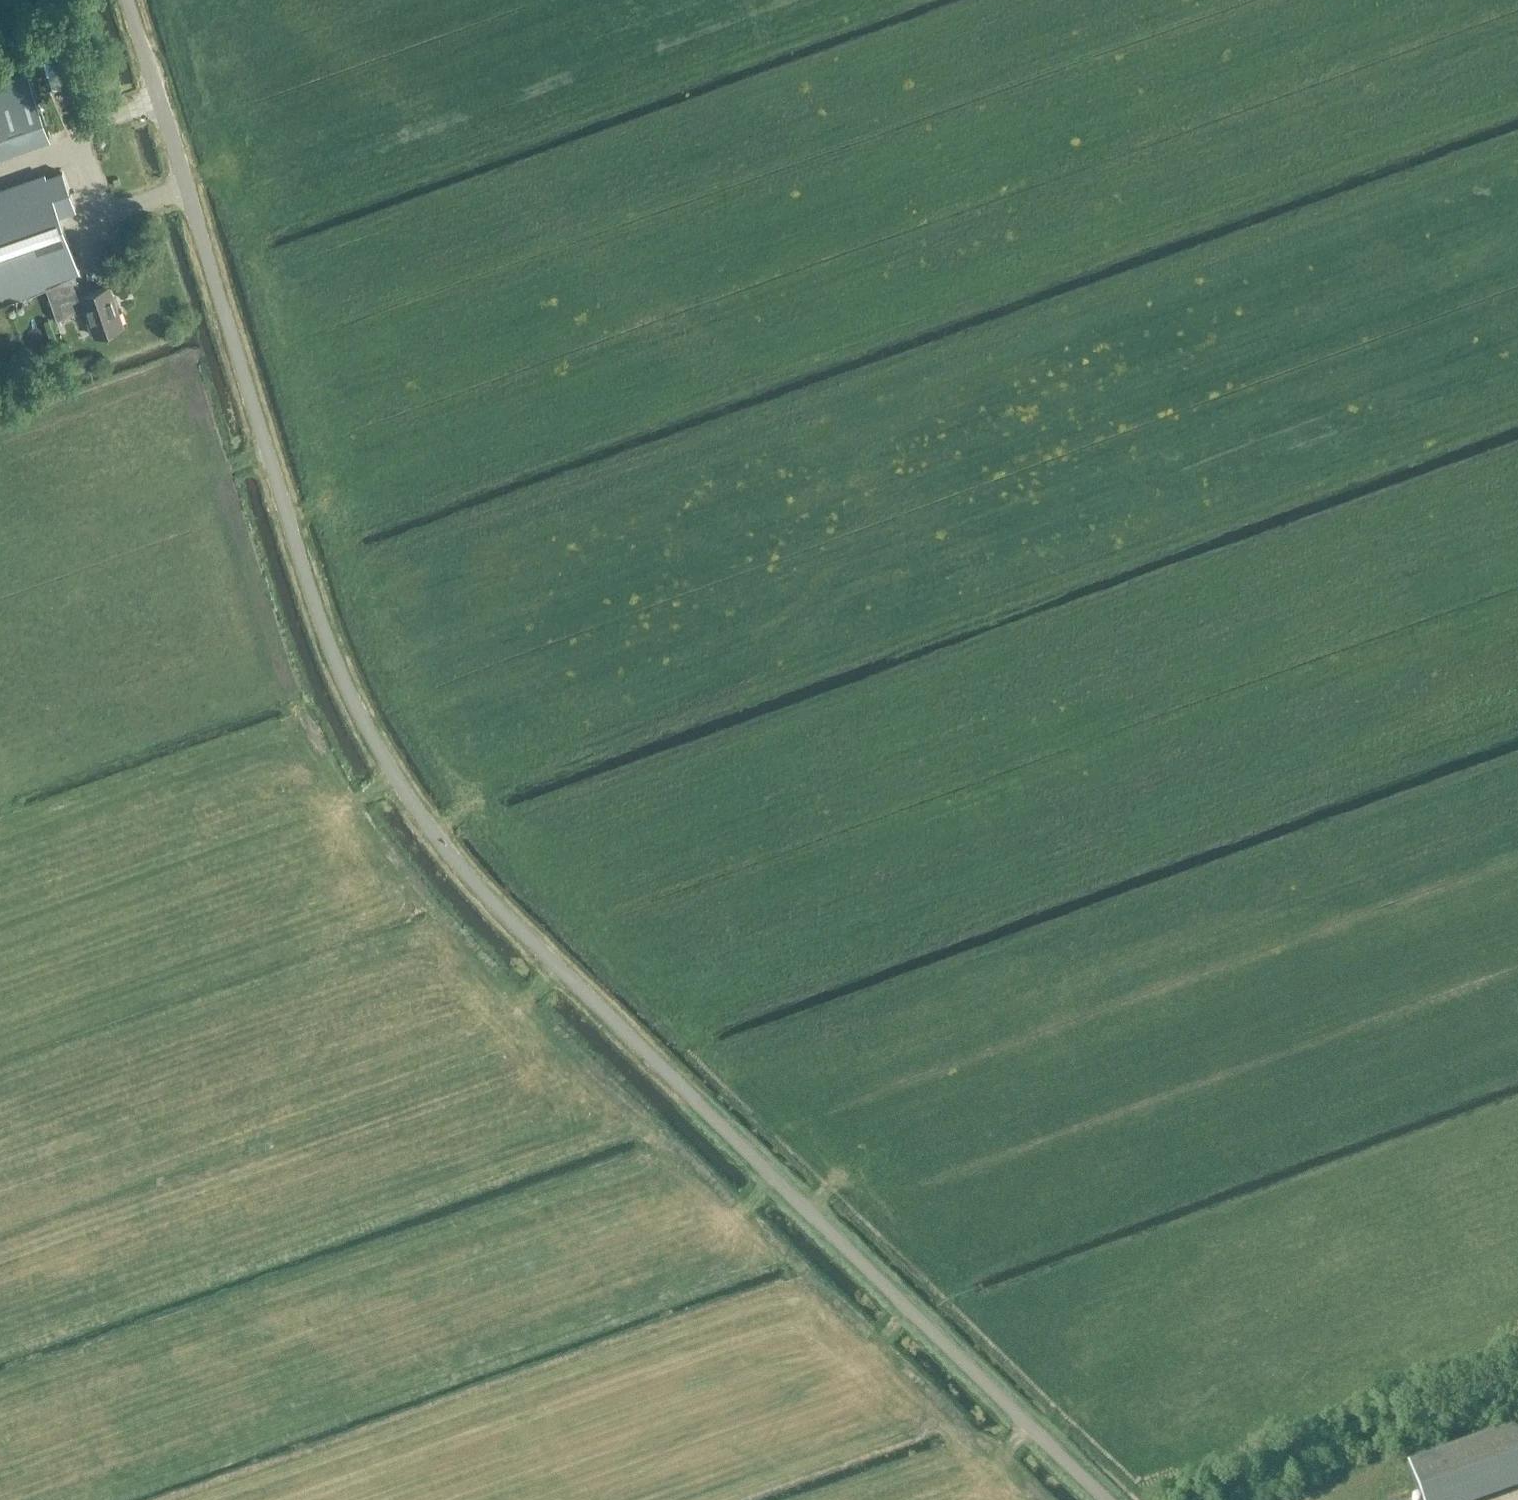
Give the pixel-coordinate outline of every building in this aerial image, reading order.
[(53,48),(32,56),(43,87),(58,82),(55,71),(60,69),(53,48)] [(27,70),(0,80),(0,115),(11,148),(49,135),(27,70)] [(0,193),(0,299),(44,283),(56,318),(84,308),(94,336),(122,326),(108,286),(81,295),(73,273),(78,271),(45,178),(0,193)] [(1421,1499),(1478,1499),(1517,1485),(1517,1425),(1408,1465),(1421,1499)]
